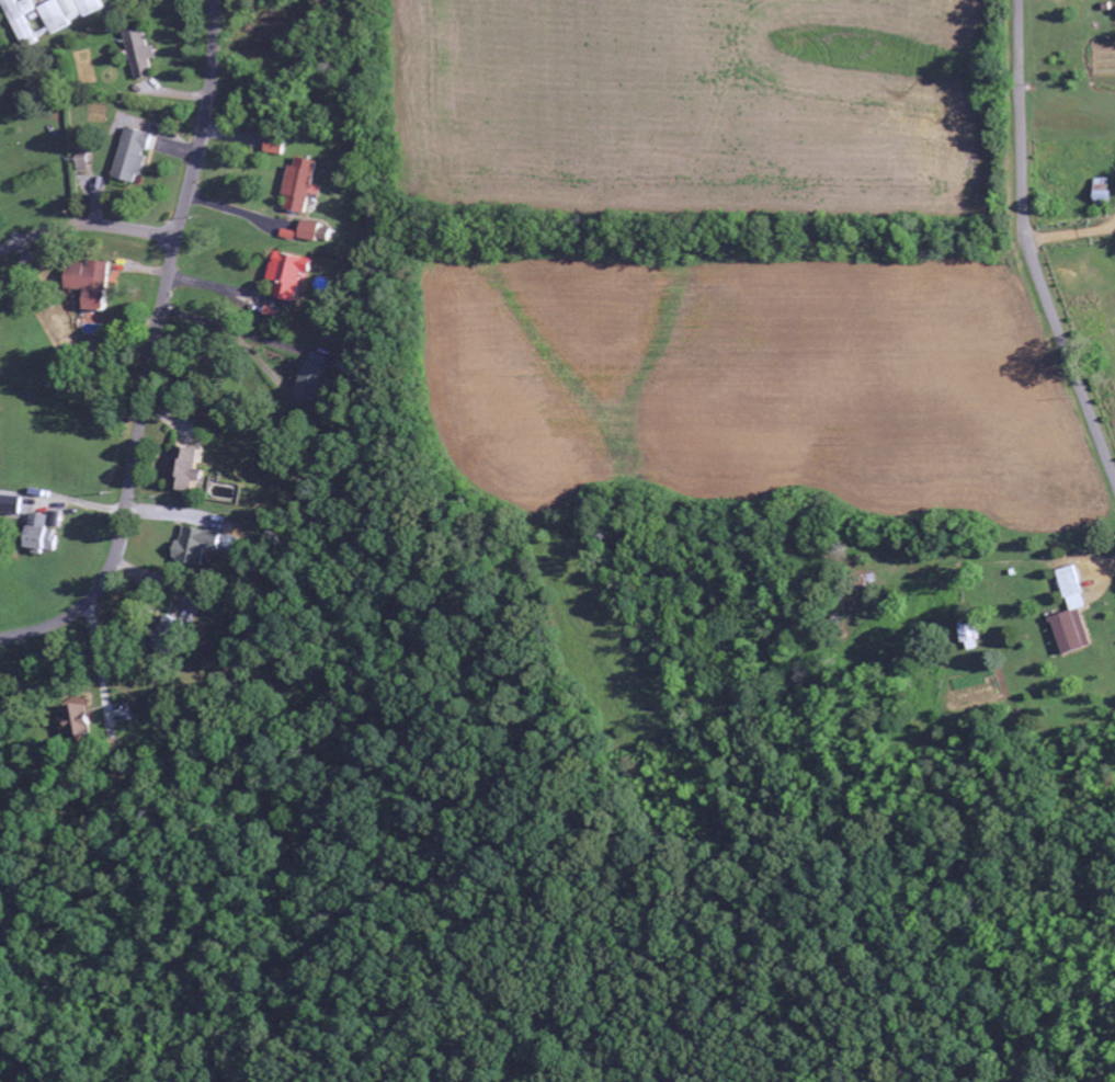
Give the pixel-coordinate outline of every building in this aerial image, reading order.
[(18,1),(18,0),(1,0),(22,47),(55,33),(56,33),(73,25),(73,20),(81,16),(87,16),(104,8),(100,0),(40,0),(18,1)] [(137,80),(157,76),(153,59),(159,58),(156,45),(151,46),(147,27),(126,32),(137,80)] [(115,177),(142,184),(155,134),(128,126),(115,177)] [(266,152),(284,155),(287,140),(268,137),(266,152)] [(317,160),(298,157),(296,166),(290,165),(286,195),(290,195),(288,209),(310,213),(317,160)] [(1106,179),(1088,179),(1088,202),(1105,203),(1106,179)] [(323,224),(303,219),(299,237),(318,242),(323,224)] [(298,302),(306,272),(312,273),(315,260),(278,250),(270,279),(279,282),(276,296),(298,302)] [(70,290),(87,290),(87,310),(111,310),(112,261),(90,261),(90,264),(70,264),(70,290)] [(298,397),(319,403),(331,366),(309,360),(298,397)] [(172,488),(205,493),(208,472),(202,471),(205,449),(177,445),(172,475),(174,475),(172,488)] [(51,514),(33,513),(31,551),(59,553),(60,528),(50,528),(51,514)] [(206,567),(209,548),(225,551),(228,534),(187,526),(184,541),(179,540),(176,561),(206,567)] [(1082,608),(1074,566),(1054,570),(1063,612),(1082,608)] [(1057,655),(1078,650),(1070,612),(1048,616),(1057,655)] [(90,699),(66,699),(66,736),(91,735),(90,699)]
